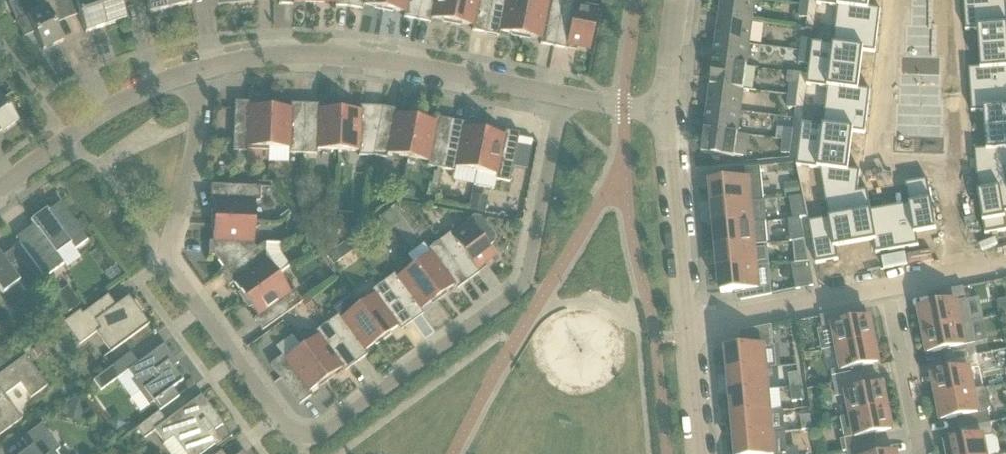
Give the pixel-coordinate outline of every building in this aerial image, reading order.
[(65,15),(59,0),(34,0),(39,11),(17,21),(24,38),(35,33),(43,51),(63,42),(53,20),(65,15)] [(97,0),(59,0),(65,15),(78,10),(85,33),(106,26),(97,0)] [(106,26),(126,19),(120,0),(97,0),(106,26)] [(150,13),(170,8),(169,0),(147,0),(150,13)] [(170,8),(192,4),(191,0),(169,0),(170,8)] [(349,7),(363,10),(363,5),(384,9),(386,0),(349,0),(349,7)] [(421,0),(386,0),(384,9),(405,13),(404,18),(417,20),(421,0)] [(457,0),(421,0),(417,20),(431,23),(432,18),(452,22),(457,0)] [(492,0),(457,0),(452,22),(473,26),(472,31),(486,34),(492,0)] [(527,0),(492,0),(486,34),(499,36),(500,32),(521,36),(527,0)] [(563,0),(549,0),(547,0),(527,0),(521,36),(541,40),(540,44),(554,47),(563,0)] [(572,0),(563,0),(554,47),(568,50),(568,45),(590,49),(597,10),(578,6),(576,6),(577,1),(572,0)] [(755,0),(721,0),(719,17),(753,21),(755,0)] [(817,4),(838,7),(835,26),(878,31),(881,10),(869,8),(870,0),(817,0),(817,4)] [(964,9),(1005,6),(1005,0),(963,0),(964,9)] [(808,18),(809,6),(800,5),(799,17),(808,18)] [(964,9),(966,31),(978,30),(984,30),(986,49),(1005,47),(1005,6),(964,9)] [(750,44),(753,21),(719,17),(716,40),(750,44)] [(812,42),(809,64),(854,69),(861,70),(863,51),(875,53),(878,31),(835,26),(833,45),(812,42)] [(810,51),(811,39),(803,37),(801,50),(810,51)] [(747,67),(750,44),(716,40),(713,63),(747,67)] [(968,69),(970,91),(1005,88),(1005,47),(986,49),(987,68),(980,68),(968,69)] [(808,64),(810,51),(801,50),(799,63),(808,64)] [(744,90),(747,67),(713,63),(710,85),(744,90)] [(809,64),(807,85),(823,87),(820,106),(868,112),(870,91),(859,89),(861,70),(854,69),(809,64)] [(797,97),(799,84),(800,73),(788,72),(787,83),(790,84),(789,96),(797,97)] [(741,113),(744,90),(710,85),(707,108),(741,113)] [(970,91),(972,112),(984,111),(990,111),(992,130),(1005,129),(1005,88),(970,91)] [(18,120),(0,96),(0,134),(18,120)] [(796,109),(797,97),(789,96),(787,107),(796,109)] [(268,148),(270,108),(249,107),(249,102),(235,102),(233,151),(247,152),(247,147),(268,148)] [(303,154),(305,104),(291,104),(291,108),(270,108),(268,148),(289,149),(289,154),(303,154)] [(338,151),(340,110),(319,110),(319,105),(305,104),(303,154),(317,155),(317,150),(338,151)] [(372,157),(382,107),(361,106),(360,111),(340,110),(338,151),(359,151),(359,156),(372,157)] [(802,123),(799,145),(844,150),(851,151),(853,132),(865,134),(868,112),(820,106),(818,125),(802,123)] [(408,158),(416,118),(395,114),(396,110),(382,107),(372,157),(373,157),(373,156),(386,159),(387,154),(408,158)] [(738,135),(741,113),(707,108),(704,131),(738,135)] [(441,169),(451,120),(437,118),(436,122),(416,118),(408,158),(428,162),(427,167),(441,169)] [(476,171),(484,132),(463,128),(464,123),(451,120),(441,169),(454,172),(455,167),(476,171)] [(784,128),(783,141),(792,142),(793,129),(784,128)] [(974,150),(974,151),(976,172),(1005,170),(1005,171),(1005,129),(992,130),(993,149),(986,149),(974,150)] [(504,136),(484,132),(476,171),(496,175),(496,180),(510,183),(520,134),(505,131),(504,136)] [(735,157),(738,135),(704,131),(701,154),(721,156),(735,157)] [(790,154),(792,142),(783,141),(781,153),(790,154)] [(799,145),(797,167),(801,167),(820,170),(825,198),(846,194),(858,192),(860,171),(848,170),(851,151),(844,150),(799,145)] [(763,201),(760,167),(730,170),(731,182),(711,183),(713,206),(751,202),(763,201)] [(976,172),(976,175),(978,192),(981,209),(985,235),(1005,231),(1005,221),(1004,212),(1005,212),(1005,174),(1005,171),(1005,170),(976,172)] [(909,204),(890,208),(897,250),(919,246),(917,234),(936,231),(935,224),(928,180),(905,184),(909,204)] [(215,200),(214,221),(254,222),(255,201),(260,201),(260,187),(211,185),(210,199),(215,200)] [(858,192),(846,194),(854,238),(855,245),(874,242),(876,254),(897,250),(890,208),(871,211),(868,190),(862,191),(858,192)] [(487,197),(471,194),(468,211),(484,214),(487,197)] [(809,222),(816,265),(838,261),(836,249),(855,245),(854,238),(846,194),(825,198),(827,213),(828,218),(809,222)] [(789,199),(793,220),(800,219),(806,218),(802,197),(789,199)] [(765,201),(763,201),(751,202),(713,206),(715,228),(766,223),(767,222),(765,201)] [(33,215),(32,219),(31,221),(37,229),(19,242),(45,278),(64,264),(56,254),(70,244),(75,250),(88,240),(60,202),(49,211),(47,208),(45,210),(41,210),(38,210),(35,212),(33,215)] [(353,212),(338,211),(337,229),(353,230),(353,212)] [(473,216),(466,221),(469,225),(453,237),(450,233),(439,241),(468,281),(479,273),(477,269),(494,256),(488,247),(493,243),(494,236),(481,217),(473,216)] [(802,226),(800,219),(793,220),(788,220),(790,242),(793,242),(804,239),(802,226)] [(253,244),(253,242),(254,222),(214,221),(214,241),(209,241),(208,256),(214,256),(225,271),(256,249),(256,248),(253,244)] [(767,244),(766,223),(715,228),(717,249),(767,244)] [(297,236),(304,231),(300,225),(293,230),(297,236)] [(809,262),(804,239),(793,242),(795,264),(809,262)] [(468,281),(439,241),(428,249),(431,253),(414,266),(437,298),(454,285),(457,289),(468,281)] [(266,257),(266,244),(264,244),(256,249),(225,271),(221,274),(229,285),(233,282),(245,299),(278,276),(266,257)] [(769,266),(767,244),(717,249),(719,271),(757,267),(769,266)] [(334,250),(326,256),(333,266),(341,260),(334,250)] [(3,294),(18,283),(25,292),(38,283),(26,266),(14,275),(0,255),(0,290),(3,294)] [(810,270),(809,262),(795,264),(791,264),(792,266),(792,270),(796,290),(814,286),(811,273),(810,270)] [(421,310),(437,298),(414,266),(397,278),(394,274),(383,282),(412,322),(423,314),(421,310)] [(759,289),(757,267),(719,271),(721,293),(735,292),(735,301),(759,297),(759,289)] [(290,293),(278,276),(245,299),(258,316),(254,319),(262,331),(302,302),(294,290),(290,293)] [(412,322),(383,282),(372,290),(374,294),(357,307),(381,339),(398,326),(401,330),(412,322)] [(940,304),(921,308),(919,309),(923,331),(960,324),(956,303),(966,301),(963,288),(938,293),(940,304)] [(81,307),(67,289),(56,297),(69,316),(81,307)] [(381,339),(357,307),(349,295),(332,308),(338,315),(327,323),(356,363),(367,355),(364,351),(381,339)] [(64,322),(63,323),(79,345),(96,333),(101,329),(108,339),(103,343),(110,353),(133,336),(149,324),(141,313),(143,311),(136,300),(133,302),(129,296),(112,310),(103,299),(82,314),(80,310),(64,322)] [(874,341),(871,325),(870,319),(848,323),(846,312),(821,317),(824,329),(833,328),(837,349),(874,341)] [(356,363),(327,323),(315,332),(318,335),(301,348),(325,380),(342,368),(345,371),(356,363)] [(965,345),(960,324),(923,331),(928,354),(949,350),(952,361),(977,356),(974,343),(965,345)] [(727,350),(729,373),(766,369),(764,348),(773,347),(771,327),(746,332),(747,348),(727,350)] [(878,357),(874,341),(837,349),(842,370),(832,372),(834,384),(859,379),(857,368),(879,364),(878,357)] [(148,356),(128,371),(134,380),(131,382),(139,393),(130,399),(140,412),(153,402),(160,411),(179,397),(173,388),(183,381),(169,361),(174,358),(164,344),(148,356)] [(308,392),(325,380),(301,348),(284,360),(282,356),(270,365),(299,405),(311,396),(308,392)] [(9,428),(22,419),(4,396),(20,384),(31,399),(47,387),(25,356),(0,374),(0,435),(9,428)] [(970,370),(979,369),(977,356),(952,361),(954,372),(932,376),(937,399),(974,391),(970,370)] [(101,391),(120,377),(112,366),(93,381),(101,391)] [(768,391),(766,369),(729,373),(731,394),(768,391)] [(801,387),(799,373),(788,375),(790,389),(801,387)] [(888,408),(885,392),(883,386),(862,390),(859,379),(834,384),(837,397),(847,395),(851,416),(888,408)] [(803,401),(801,387),(790,389),(792,402),(803,401)] [(988,391),(983,389),(974,391),(937,399),(940,415),(941,421),(944,421),(963,417),(965,428),(990,423),(988,413),(991,408),(988,391)] [(770,412),(768,391),(731,394),(733,416),(770,412)] [(136,429),(143,438),(154,430),(164,444),(173,438),(184,453),(202,453),(216,444),(209,435),(222,426),(223,426),(201,395),(200,396),(166,422),(159,412),(143,424),(136,429)] [(892,431),(888,408),(851,416),(851,417),(840,419),(844,437),(845,436),(845,439),(840,441),(842,452),(848,451),(873,446),(871,435),(890,432),(892,431)] [(773,434),(770,412),(733,416),(735,437),(773,434)] [(801,417),(803,431),(813,429),(812,424),(811,415),(801,417)] [(993,436),(990,423),(965,428),(967,439),(946,444),(948,453),(999,453),(1001,452),(998,440),(993,436)] [(55,453),(60,449),(41,425),(21,439),(29,450),(23,453),(56,453),(55,453)] [(735,437),(736,453),(798,453),(798,448),(787,449),(785,432),(773,434),(735,437)]
